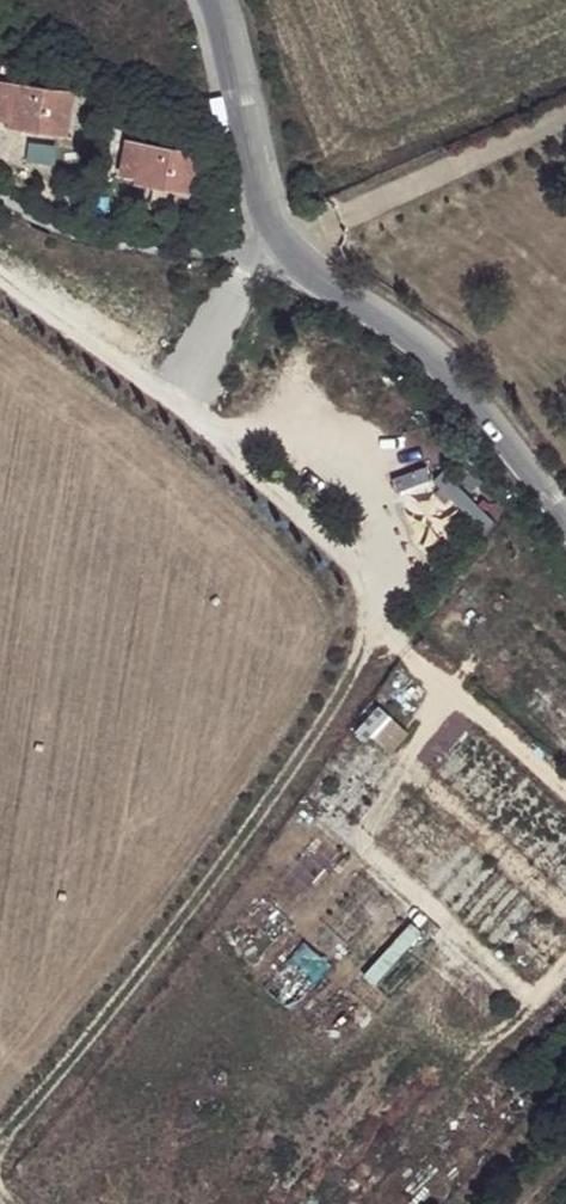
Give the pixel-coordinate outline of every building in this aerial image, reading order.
[(75,92),(1,81),(0,88),(0,120),(12,121),(11,127),(68,135),(75,92)] [(195,193),(202,153),(127,140),(121,174),(137,177),(136,183),(195,193)] [(407,467),(426,487),(460,453),(441,434),(407,467)] [(408,732),(379,705),(355,732),(366,742),(373,734),(391,751),(408,732)] [(253,967),(346,857),(317,832),(224,943),(253,967)] [(293,1011),(333,963),(304,939),(264,987),(293,1011)]
